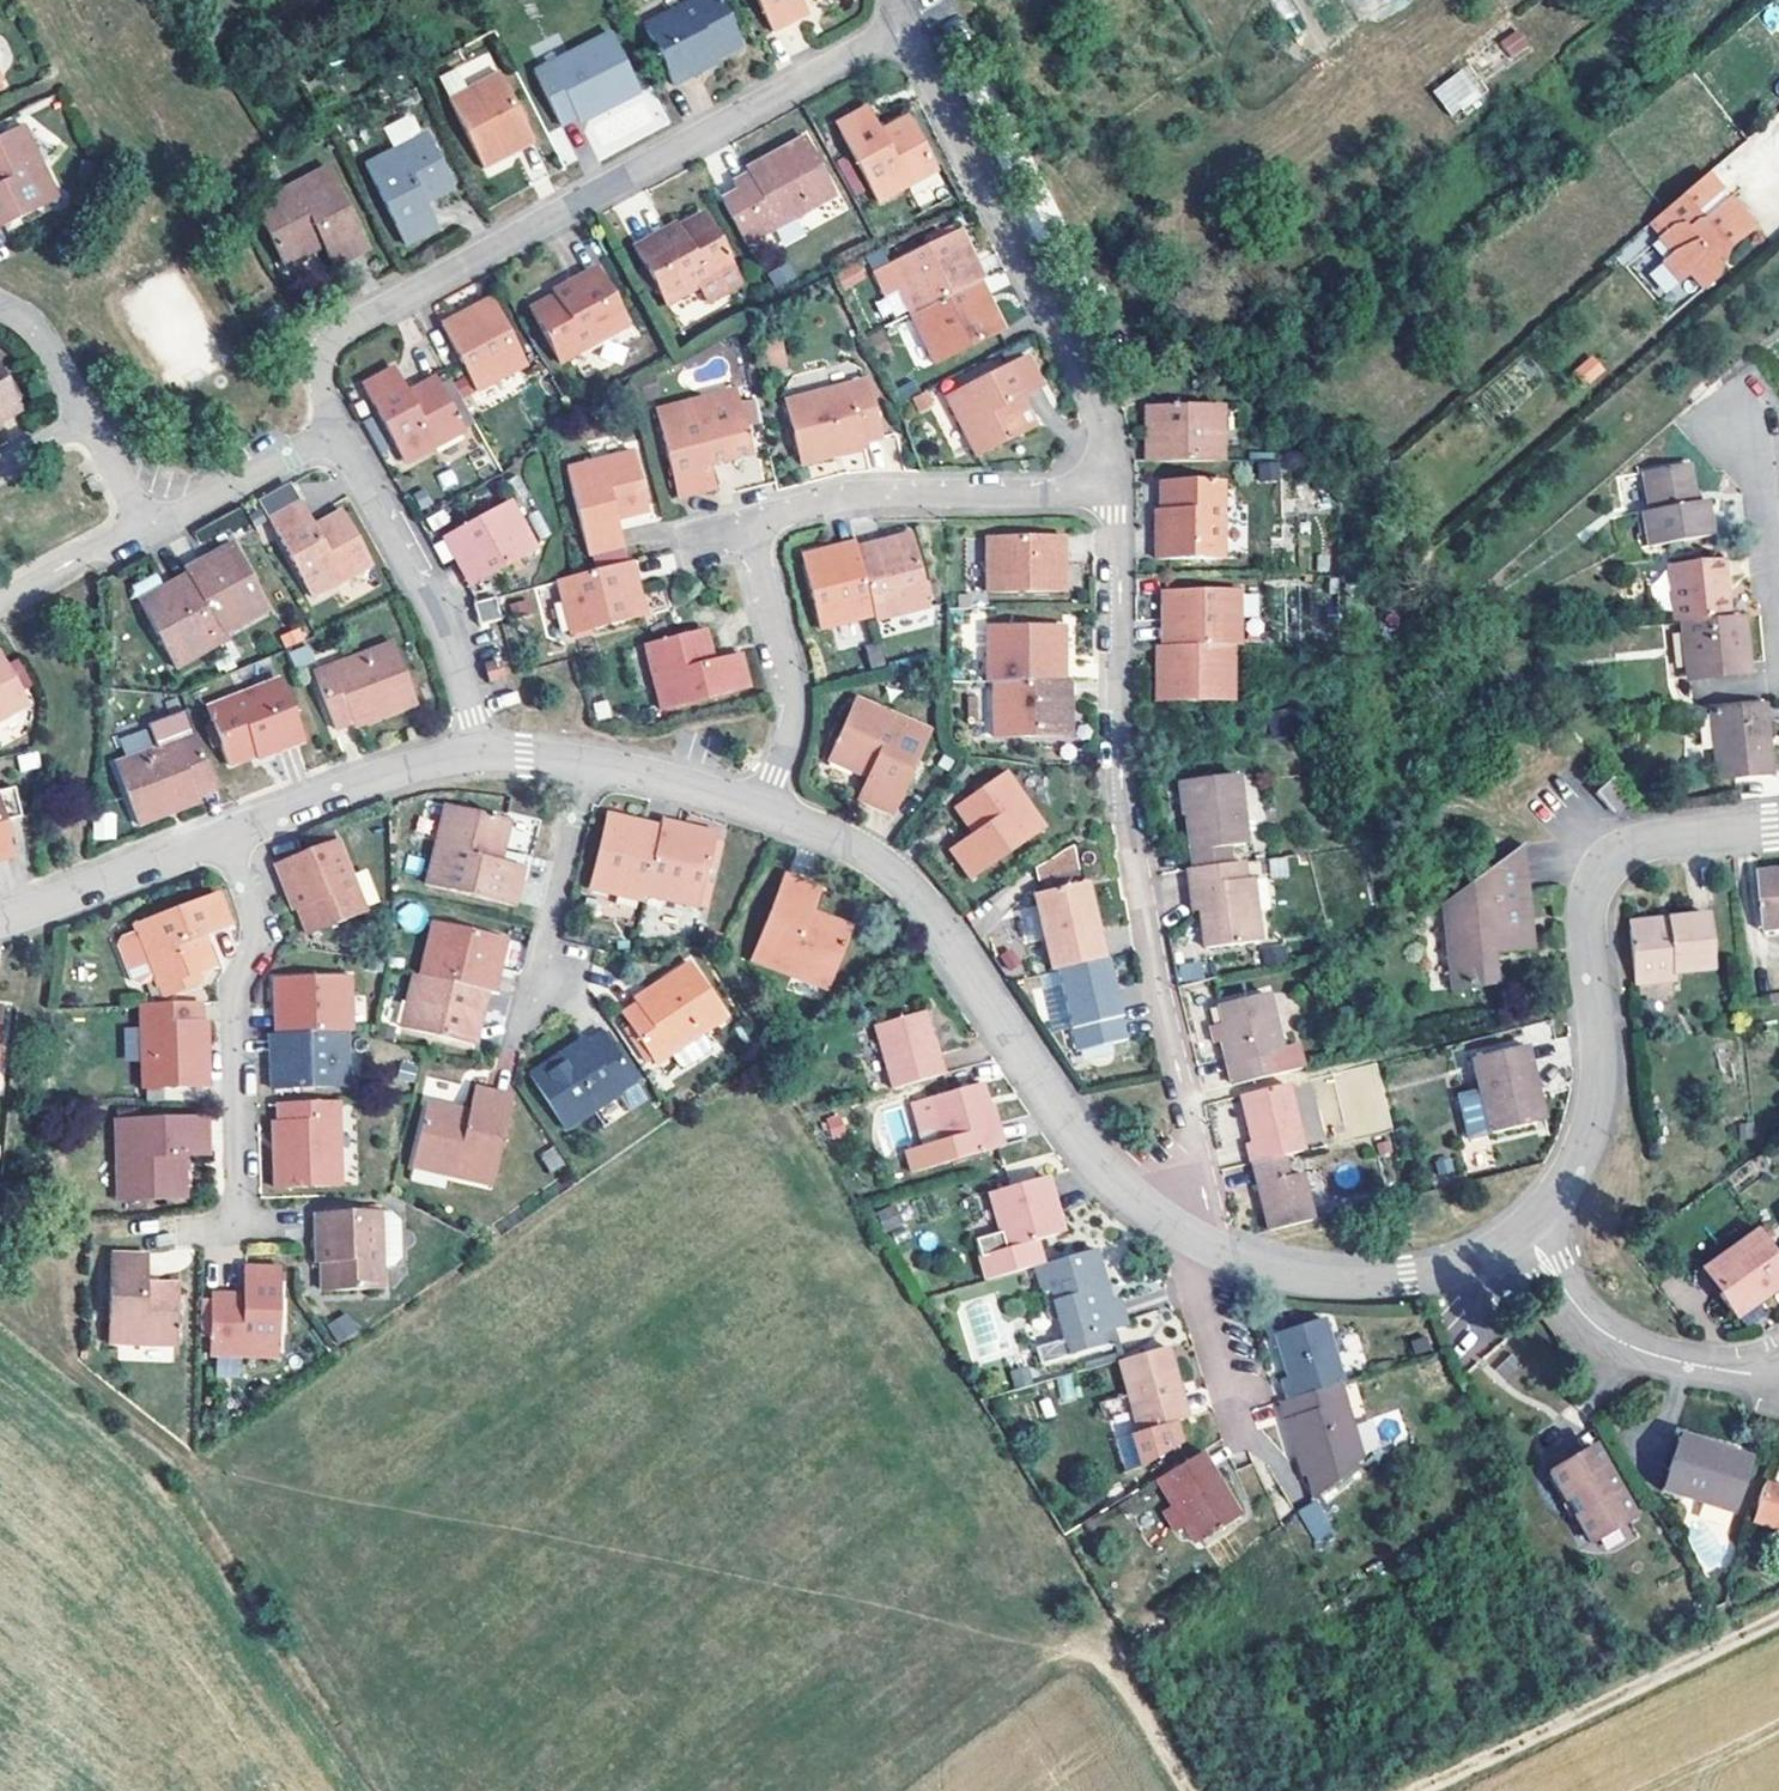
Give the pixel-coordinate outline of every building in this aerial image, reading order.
[(690,67),(686,60),(703,51),(728,37),(709,0),(678,0),(632,23),(661,81),(690,67)] [(760,24),(795,5),(792,0),(748,0),(760,24)] [(1357,18),(1386,2),(1385,0),(1347,0),(1357,18)] [(1509,58),(1527,45),(1517,31),(1499,43),(1509,58)] [(593,98),(596,105),(627,90),(597,32),(526,67),(551,118),(564,112),(593,98)] [(707,57),(703,51),(686,60),(690,67),(707,57)] [(1466,63),(1431,91),(1454,120),(1489,91),(1466,63)] [(437,92),(469,154),(515,129),(485,70),(437,92)] [(593,98),(564,112),(568,119),(596,105),(593,98)] [(926,164),(902,118),(874,133),(871,126),(858,103),(827,119),(869,195),(926,164)] [(874,133),(902,118),(898,111),(871,126),(874,133)] [(54,198),(17,125),(0,134),(0,225),(54,198)] [(413,189),(441,173),(416,126),(357,156),(398,233),(427,217),(416,196),(413,189)] [(519,136),(515,129),(469,154),(472,161),(519,136)] [(740,236),(754,230),(827,192),(796,134),(765,150),(769,157),(744,170),(727,179),(731,189),(718,197),(740,236)] [(769,157),(765,150),(741,163),(744,170),(769,157)] [(359,238),(316,157),(283,175),(289,187),(253,206),(281,256),(320,234),(330,254),(359,238)] [(97,164),(80,162),(78,181),(95,183),(97,164)] [(445,180),(441,173),(413,189),(416,196),(445,180)] [(1705,174),(1654,218),(1665,230),(1656,237),(1670,253),(1662,261),(1681,282),(1690,276),(1703,290),(1716,279),(1726,248),(1750,228),(1726,199),(1722,203),(1715,195),(1720,192),(1705,174)] [(289,187),(283,175),(246,195),(253,206),(289,187)] [(728,266),(700,214),(673,229),(657,237),(653,230),(629,244),(662,302),(695,284),(728,266)] [(782,244),(805,235),(798,220),(776,229),(782,244)] [(670,221),(653,230),(657,237),(673,229),(670,221)] [(976,276),(981,273),(956,223),(887,260),(912,309),(976,276)] [(795,279),(786,263),(766,275),(774,290),(795,279)] [(836,276),(844,290),(864,279),(856,265),(836,276)] [(551,296),(527,309),(557,361),(623,325),(591,266),(563,280),(567,288),(551,296)] [(728,266),(695,284),(704,301),(738,282),(728,266)] [(999,319),(976,276),(912,309),(908,312),(931,354),(999,319)] [(567,288),(563,280),(547,289),(551,296),(567,288)] [(485,296),(461,310),(466,318),(490,304),(485,296)] [(461,310),(438,323),(475,391),(522,365),(490,304),(466,318),(461,310)] [(786,368),(776,326),(754,331),(764,373),(786,368)] [(971,448),(1023,424),(1009,396),(1016,392),(1040,380),(1025,350),(943,390),(971,448)] [(1584,388),(1603,372),(1590,358),(1572,374),(1584,388)] [(22,408),(0,365),(0,419),(22,408)] [(461,430),(436,384),(409,399),(404,391),(390,365),(359,385),(401,463),(461,430)] [(409,399),(436,384),(432,376),(404,391),(409,399)] [(863,439),(876,436),(864,381),(787,397),(799,463),(836,454),(834,445),(863,439)] [(920,393),(914,381),(891,392),(897,403),(920,393)] [(732,389),(694,398),(696,409),(735,399),(732,389)] [(927,392),(912,399),(919,413),(934,406),(927,392)] [(1009,396),(1023,424),(1030,420),(1016,392),(1009,396)] [(696,409),(694,398),(655,408),(678,495),(716,485),(710,462),(749,452),(735,399),(696,409)] [(1221,408),(1143,408),(1144,435),(1152,434),(1152,460),(1221,459),(1221,408)] [(1143,459),(1152,460),(1152,434),(1144,435),(1143,459)] [(865,449),(863,439),(834,445),(836,454),(865,449)] [(595,556),(628,547),(622,522),(621,515),(650,508),(636,453),(572,471),(595,556)] [(1258,485),(1278,483),(1277,465),(1256,466),(1258,485)] [(1705,501),(1696,502),(1691,465),(1646,470),(1651,508),(1645,508),(1649,543),(1709,536),(1705,501)] [(1218,494),(1161,495),(1160,520),(1160,568),(1217,570),(1218,494)] [(514,502),(445,536),(459,562),(466,557),(479,582),(539,552),(514,502)] [(376,566),(349,520),(319,537),(312,526),(300,504),(269,523),(313,603),(376,566)] [(319,537),(349,520),(343,508),(312,526),(319,537)] [(621,515),(622,522),(651,515),(650,508),(621,515)] [(984,596),(1061,596),(1061,574),(1051,574),(1052,542),(984,543),(984,596)] [(1051,574),(1061,574),(1061,543),(1052,542),(1051,574)] [(188,571),(193,580),(225,637),(268,613),(232,546),(188,571)] [(899,549),(849,561),(867,628),(868,633),(917,621),(899,549)] [(867,628),(849,561),(847,553),(796,566),(815,639),(867,628)] [(472,586),(479,582),(466,557),(459,562),(472,586)] [(1684,623),(1729,619),(1723,558),(1670,565),(1675,624),(1684,623)] [(646,611),(632,561),(579,575),(563,579),(576,631),(646,611)] [(179,678),(231,648),(225,637),(193,580),(143,610),(179,678)] [(512,616),(537,612),(534,595),(510,598),(512,616)] [(494,603),(479,605),(482,621),(497,618),(494,603)] [(1158,603),(1159,657),(1227,657),(1234,658),(1233,604),(1158,603)] [(1729,619),(1684,623),(1690,676),(1744,669),(1738,618),(1729,619)] [(301,626),(278,634),(284,649),(306,641),(301,626)] [(711,636),(705,638),(710,663),(717,662),(711,636)] [(753,692),(743,656),(717,662),(710,663),(705,638),(651,650),(665,712),(753,692)] [(989,691),(1060,691),(1059,638),(982,639),(982,691),(989,691)] [(309,643),(288,650),(293,667),(315,661),(309,643)] [(387,712),(391,721),(425,708),(398,647),(319,681),(340,733),(356,726),(387,712)] [(1228,712),(1227,657),(1159,657),(1153,657),(1155,713),(1228,712)] [(37,711),(10,660),(0,666),(0,733),(37,711)] [(490,679),(505,676),(501,661),(487,664),(490,679)] [(208,711),(232,765),(260,753),(279,745),(282,754),(307,744),(281,680),(208,711)] [(1067,748),(1067,691),(1060,691),(989,691),(989,748),(1067,748)] [(1770,774),(1764,703),(1707,708),(1714,779),(1770,774)] [(878,735),(882,725),(852,710),(847,719),(878,735)] [(387,712),(356,726),(360,735),(391,721),(387,712)] [(149,728),(159,752),(198,736),(188,713),(149,728)] [(922,746),(882,725),(878,735),(847,719),(824,769),(859,785),(851,806),(885,823),(922,746)] [(219,789),(198,736),(159,752),(119,768),(143,828),(173,816),(170,809),(196,799),(219,789)] [(279,745),(260,753),(264,761),(282,754),(279,745)] [(1186,817),(1193,870),(1228,864),(1226,848),(1244,844),(1235,775),(1185,782),(1189,817),(1186,817)] [(1625,798),(1610,781),(1594,794),(1609,811),(1625,798)] [(999,784),(955,811),(972,839),(965,844),(944,856),(964,886),(1035,839),(999,784)] [(20,796),(0,800),(0,868),(17,864),(9,827),(26,823),(20,796)] [(1614,818),(1632,803),(1626,797),(1625,798),(1609,811),(1614,818)] [(199,806),(196,799),(170,809),(173,816),(199,806)] [(453,849),(463,811),(455,809),(444,847),(453,849)] [(444,847),(433,887),(520,913),(532,876),(508,868),(517,828),(463,811),(453,849),(444,847)] [(947,816),(965,844),(972,839),(955,811),(947,816)] [(651,898),(666,832),(615,821),(598,892),(650,906),(651,898)] [(668,825),(666,832),(651,898),(702,910),(720,839),(668,825)] [(306,845),(311,857),(337,846),(332,834),(306,845)] [(304,912),(316,938),(369,915),(339,845),(337,846),(311,857),(278,871),(291,900),(298,897),(304,912)] [(1515,851),(1445,903),(1456,986),(1494,981),(1490,953),(1527,948),(1515,851)] [(1077,852),(1033,859),(1037,885),(1081,878),(1077,852)] [(1195,888),(1198,912),(1202,949),(1257,943),(1249,881),(1243,882),(1240,863),(1228,864),(1193,870),(1185,871),(1187,889),(1195,888)] [(1758,875),(1763,933),(1778,932),(1778,873),(1758,875)] [(756,953),(790,967),(793,960),(830,975),(848,931),(814,917),(821,899),(783,884),(756,953)] [(1085,886),(1079,888),(1089,924),(1095,922),(1085,886)] [(1089,924),(1079,888),(1036,900),(1054,974),(1058,974),(1105,962),(1095,922),(1089,924)] [(1195,888),(1187,889),(1189,913),(1198,912),(1195,888)] [(199,980),(215,973),(202,944),(210,940),(237,928),(223,896),(141,930),(143,936),(164,989),(171,1005),(187,998),(183,987),(199,980)] [(297,915),(304,912),(298,897),(291,900),(297,915)] [(1703,914),(1664,918),(1666,930),(1630,933),(1635,987),(1673,981),(1673,971),(1710,966),(1703,914)] [(1629,923),(1630,933),(1666,930),(1664,918),(1629,923)] [(425,982),(490,998),(498,1000),(510,946),(436,930),(425,982)] [(152,994),(164,989),(143,936),(130,941),(126,952),(141,989),(152,994)] [(1188,937),(1171,939),(1178,986),(1195,983),(1188,937)] [(202,944),(215,973),(223,969),(210,940),(202,944)] [(827,982),(830,975),(793,960),(790,967),(827,982)] [(1105,962),(1058,974),(1080,1052),(1128,1040),(1107,961),(1105,962)] [(1212,962),(1205,964),(1209,980),(1216,978),(1212,962)] [(647,1012),(627,1025),(659,1073),(729,1024),(692,971),(665,990),(670,996),(647,1012)] [(183,987),(187,998),(204,991),(199,980),(183,987)] [(478,1050),(490,998),(425,982),(420,980),(408,1035),(478,1050)] [(286,989),(286,1021),(295,1021),(295,1043),(355,1044),(366,1044),(365,986),(286,989)] [(670,996),(665,990),(643,1005),(647,1012),(670,996)] [(1768,995),(1769,1005),(1778,1004),(1778,994),(1768,995)] [(1218,1036),(1229,1086),(1267,1078),(1263,1059),(1280,1055),(1278,1050),(1265,995),(1217,1006),(1224,1035),(1218,1036)] [(3,1100),(12,1007),(0,1006),(0,1100),(3,1100)] [(217,1093),(216,1056),(210,1056),(209,1027),(209,1007),(151,1009),(149,1094),(217,1093)] [(876,1024),(893,1088),(943,1075),(926,1011),(876,1024)] [(286,1021),(286,1043),(295,1043),(295,1021),(286,1021)] [(124,1027),(125,1060),(138,1060),(137,1027),(124,1027)] [(604,1034),(590,1044),(595,1051),(571,1067),(540,1089),(571,1134),(625,1097),(640,1086),(604,1034)] [(276,1043),(277,1065),(286,1065),(286,1043),(276,1043)] [(356,1093),(355,1044),(295,1043),(286,1043),(286,1065),(277,1065),(279,1096),(356,1093)] [(595,1051),(590,1044),(567,1060),(571,1067),(595,1051)] [(1295,1045),(1278,1050),(1280,1055),(1263,1059),(1267,1078),(1301,1070),(1295,1045)] [(1489,1135),(1534,1124),(1524,1083),(1533,1080),(1525,1046),(1471,1060),(1478,1092),(1460,1096),(1471,1139),(1489,1135)] [(1524,1083),(1534,1124),(1544,1121),(1533,1080),(1524,1083)] [(981,1084),(934,1097),(945,1138),(926,1143),(906,1149),(912,1171),(998,1148),(981,1084)] [(652,1103),(640,1086),(625,1097),(636,1114),(652,1103)] [(1281,1087),(1237,1098),(1248,1146),(1244,1147),(1249,1167),(1278,1160),(1298,1155),(1281,1087)] [(458,1179),(497,1188),(521,1100),(484,1091),(477,1115),(437,1105),(423,1160),(460,1168),(458,1179)] [(926,1143),(945,1138),(934,1097),(915,1103),(926,1143)] [(290,1157),(278,1158),(281,1192),(346,1190),(344,1110),(288,1111),(289,1129),(290,1157)] [(845,1137),(838,1117),(825,1121),(832,1142),(845,1137)] [(217,1123),(126,1124),(126,1169),(135,1170),(135,1204),(196,1203),(195,1159),(217,1158),(217,1123)] [(290,1157),(289,1129),(277,1130),(278,1158),(290,1157)] [(1391,1153),(1388,1142),(1375,1145),(1378,1157),(1391,1153)] [(550,1172),(565,1164),(554,1145),(539,1153),(550,1172)] [(460,1168),(423,1160),(421,1171),(458,1179),(460,1168)] [(1278,1160),(1249,1167),(1265,1233),(1310,1223),(1298,1176),(1283,1180),(1278,1160)] [(1450,1160),(1434,1163),(1438,1177),(1453,1174),(1450,1160)] [(127,1204),(135,1204),(135,1170),(126,1169),(127,1204)] [(974,1237),(985,1278),(1038,1264),(1031,1240),(1054,1234),(1045,1203),(1052,1201),(1046,1175),(990,1191),(1000,1230),(974,1237)] [(1045,1203),(1054,1234),(1060,1233),(1052,1201),(1045,1203)] [(894,1207),(875,1215),(884,1233),(902,1225),(894,1207)] [(325,1220),(326,1256),(333,1255),(334,1265),(334,1292),(392,1290),(392,1272),(390,1218),(325,1220)] [(390,1218),(392,1272),(405,1271),(415,1265),(414,1224),(403,1218),(390,1218)] [(1778,1288),(1778,1258),(1758,1229),(1706,1267),(1723,1290),(1719,1293),(1735,1315),(1759,1297),(1761,1300),(1778,1288)] [(1062,1313),(1068,1338),(1039,1347),(1043,1361),(1116,1340),(1112,1325),(1124,1321),(1118,1300),(1106,1302),(1102,1289),(1106,1289),(1095,1250),(1038,1265),(1045,1289),(1054,1286),(1062,1313)] [(326,1265),(334,1265),(333,1255),(326,1256),(326,1265)] [(156,1293),(156,1265),(118,1262),(115,1354),(184,1358),(187,1302),(156,1302),(156,1293)] [(1702,1270),(1719,1293),(1723,1290),(1706,1267),(1702,1270)] [(256,1312),(221,1311),(220,1341),(220,1349),(219,1367),(286,1369),(290,1281),(258,1278),(257,1304),(256,1312)] [(1054,1286),(1045,1289),(1052,1316),(1062,1313),(1054,1286)] [(156,1302),(187,1302),(188,1293),(156,1293),(156,1302)] [(221,1302),(221,1311),(256,1312),(257,1304),(221,1302)] [(220,1349),(221,1311),(209,1312),(207,1348),(220,1349)] [(348,1311),(327,1323),(338,1343),(359,1332),(348,1311)] [(1347,1380),(1358,1376),(1347,1344),(1341,1325),(1337,1313),(1289,1330),(1308,1392),(1347,1380)] [(1357,1341),(1351,1321),(1341,1325),(1347,1344),(1357,1341)] [(1174,1421),(1182,1419),(1176,1395),(1181,1394),(1168,1347),(1121,1360),(1140,1430),(1174,1421)] [(1030,1380),(1026,1366),(1008,1371),(1013,1385),(1030,1380)] [(1064,1403),(1079,1398),(1069,1373),(1054,1378),(1064,1403)] [(1294,1396),(1307,1438),(1314,1435),(1326,1469),(1352,1460),(1353,1465),(1370,1451),(1347,1380),(1308,1392),(1294,1396)] [(1176,1395),(1182,1419),(1187,1418),(1181,1394),(1176,1395)] [(1124,1420),(1111,1423),(1124,1471),(1137,1468),(1124,1420)] [(1180,1443),(1174,1421),(1140,1430),(1141,1432),(1132,1434),(1141,1467),(1180,1443)] [(1323,1489),(1353,1465),(1352,1460),(1326,1469),(1314,1435),(1307,1438),(1323,1489)] [(1681,1438),(1664,1491),(1733,1514),(1748,1467),(1717,1456),(1719,1450),(1681,1438)] [(1596,1447),(1552,1473),(1569,1502),(1574,1500),(1582,1513),(1577,1517),(1593,1543),(1637,1517),(1596,1447)] [(1199,1454),(1158,1478),(1197,1543),(1238,1517),(1199,1454)] [(1189,1546),(1197,1543),(1158,1478),(1151,1483),(1167,1509),(1160,1514),(1172,1536),(1180,1531),(1189,1546)] [(1752,1522),(1778,1529),(1778,1490),(1763,1486),(1752,1522)] [(1574,1500),(1569,1502),(1577,1517),(1582,1513),(1574,1500)] [(1332,1530),(1312,1501),(1296,1512),(1316,1541),(1332,1530)]
